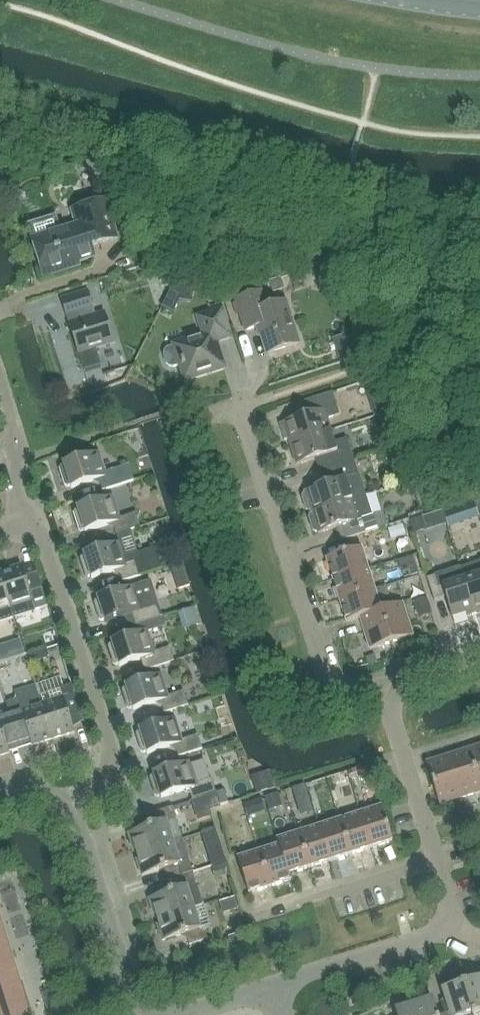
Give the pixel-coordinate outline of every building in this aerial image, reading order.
[(91,246),(116,238),(104,200),(72,210),(77,226),(32,240),(44,277),(65,270),(64,267),(94,257),(91,246)] [(169,304),(178,309),(182,301),(193,303),(195,291),(175,288),(169,304)] [(78,354),(114,343),(104,313),(95,316),(88,290),(61,299),(66,315),(67,314),(72,330),(71,331),(78,354)] [(267,353),(298,344),(285,302),(266,308),(261,293),(236,300),(246,330),(259,326),(267,353)] [(174,345),(175,346),(167,349),(165,352),(164,356),(166,363),(169,366),(173,367),(181,365),(185,379),(223,367),(216,342),(231,337),(222,309),(197,317),(203,336),(174,345)] [(290,444),(330,431),(326,419),(339,415),(332,393),(302,402),(306,415),(279,424),(284,440),(289,440),(290,444)] [(334,443),(330,431),(290,444),(297,465),(320,457),(324,471),(354,461),(347,439),(334,443)] [(102,491),(134,481),(129,465),(105,473),(98,452),(63,464),(64,466),(61,467),(59,469),(65,486),(67,487),(70,486),(71,488),(98,480),(102,491)] [(312,512),(365,495),(362,484),(361,484),(354,461),(324,471),(328,484),(305,491),(306,493),(303,494),(302,497),(306,510),(309,512),(311,511),(312,512)] [(368,507),(365,495),(312,512),(312,514),(310,515),(308,517),(312,531),(315,532),(318,531),(318,534),(341,526),(346,539),(376,530),(387,526),(383,513),(371,516),(368,507)] [(116,535),(140,527),(135,513),(119,518),(112,496),(77,507),(78,509),(75,510),(73,513),(79,530),(81,531),(84,530),(85,532),(112,524),(116,535)] [(377,546),(407,537),(403,523),(372,533),(377,546)] [(155,547),(123,557),(118,542),(83,554),(84,556),(81,557),(79,559),(85,576),(87,577),(90,577),(91,579),(118,570),(122,581),(162,569),(155,547)] [(333,580),(368,568),(361,548),(326,559),(333,580)] [(460,569),(474,614),(479,613),(479,609),(479,608),(479,562),(460,569)] [(11,608),(31,601),(34,611),(47,607),(38,578),(26,582),(21,566),(0,573),(11,608)] [(340,601),(374,589),(368,568),(333,580),(340,601)] [(435,577),(428,580),(434,601),(445,597),(452,617),(467,612),(468,616),(474,614),(460,569),(434,577),(435,577)] [(11,608),(0,573),(0,621),(14,617),(11,608)] [(136,625),(160,618),(156,603),(139,608),(132,586),(97,598),(98,600),(95,601),(93,603),(99,620),(101,621),(104,620),(105,622),(132,614),(136,625)] [(346,622),(360,617),(360,616),(381,609),(374,589),(340,601),(346,622)] [(381,609),(391,642),(413,636),(402,603),(381,609)] [(360,616),(360,617),(370,649),(391,642),(381,609),(360,616)] [(150,669),(174,661),(170,647),(153,652),(146,630),(111,642),(112,644),(109,645),(107,647),(113,664),(115,665),(118,664),(119,666),(146,658),(150,669)] [(164,713),(188,705),(184,691),(167,696),(160,674),(125,685),(126,687),(123,688),(121,691),(127,708),(129,709),(132,708),(133,710),(160,701),(164,713)] [(42,704),(53,740),(74,733),(71,722),(83,718),(72,684),(40,695),(43,704),(42,704)] [(53,740),(42,704),(39,695),(18,701),(20,706),(8,710),(17,741),(18,741),(17,738),(28,735),(31,746),(53,740)] [(9,753),(5,742),(16,739),(17,741),(8,710),(0,712),(0,756),(9,753)] [(178,757),(202,749),(198,735),(181,740),(174,718),(139,729),(140,731),(137,732),(135,735),(141,752),(143,753),(146,752),(147,754),(174,745),(178,757)] [(468,749),(475,770),(479,769),(479,746),(468,749)] [(475,770),(468,749),(447,756),(454,777),(475,770)] [(454,777),(447,756),(426,763),(433,784),(454,777)] [(150,776),(149,779),(154,795),(157,797),(160,796),(161,798),(188,789),(192,800),(216,793),(211,778),(210,779),(204,760),(189,765),(188,762),(153,773),(153,775),(150,776)] [(479,792),(479,786),(475,770),(454,777),(461,798),(479,792)] [(439,805),(461,798),(454,777),(433,784),(439,805)] [(284,810),(278,793),(265,797),(271,815),(284,810)] [(135,855),(173,843),(173,842),(182,839),(176,819),(172,807),(148,815),(151,826),(128,834),(135,855)] [(360,813),(371,848),(392,841),(381,807),(360,813)] [(371,848),(360,813),(339,820),(350,855),(371,848)] [(350,855),(339,820),(319,826),(330,861),(350,855)] [(330,861),(319,826),(298,833),(309,868),(330,861)] [(277,840),(279,845),(289,874),(309,868),(298,833),(277,840)] [(176,854),(173,843),(135,855),(141,876),(165,869),(168,880),(192,873),(189,861),(188,856),(180,853),(176,854)] [(291,880),(289,874),(279,845),(259,851),(270,886),(291,880)] [(249,893),(270,886),(259,851),(238,858),(249,893)] [(149,899),(155,920),(202,905),(192,873),(168,880),(172,891),(149,899)] [(202,905),(193,908),(155,920),(162,941),(185,934),(189,945),(213,938),(202,905)] [(31,1012),(22,983),(21,984),(0,917),(0,1014),(22,1014),(31,1012)] [(479,1012),(479,977),(463,982),(473,1014),(479,1012)] [(442,989),(446,1001),(450,1014),(473,1014),(463,982),(442,989)] [(345,994),(350,1008),(362,1004),(358,990),(345,994)] [(432,999),(395,1011),(396,1014),(438,1014),(432,999)] [(446,1001),(441,1003),(445,1014),(450,1014),(446,1001)]
